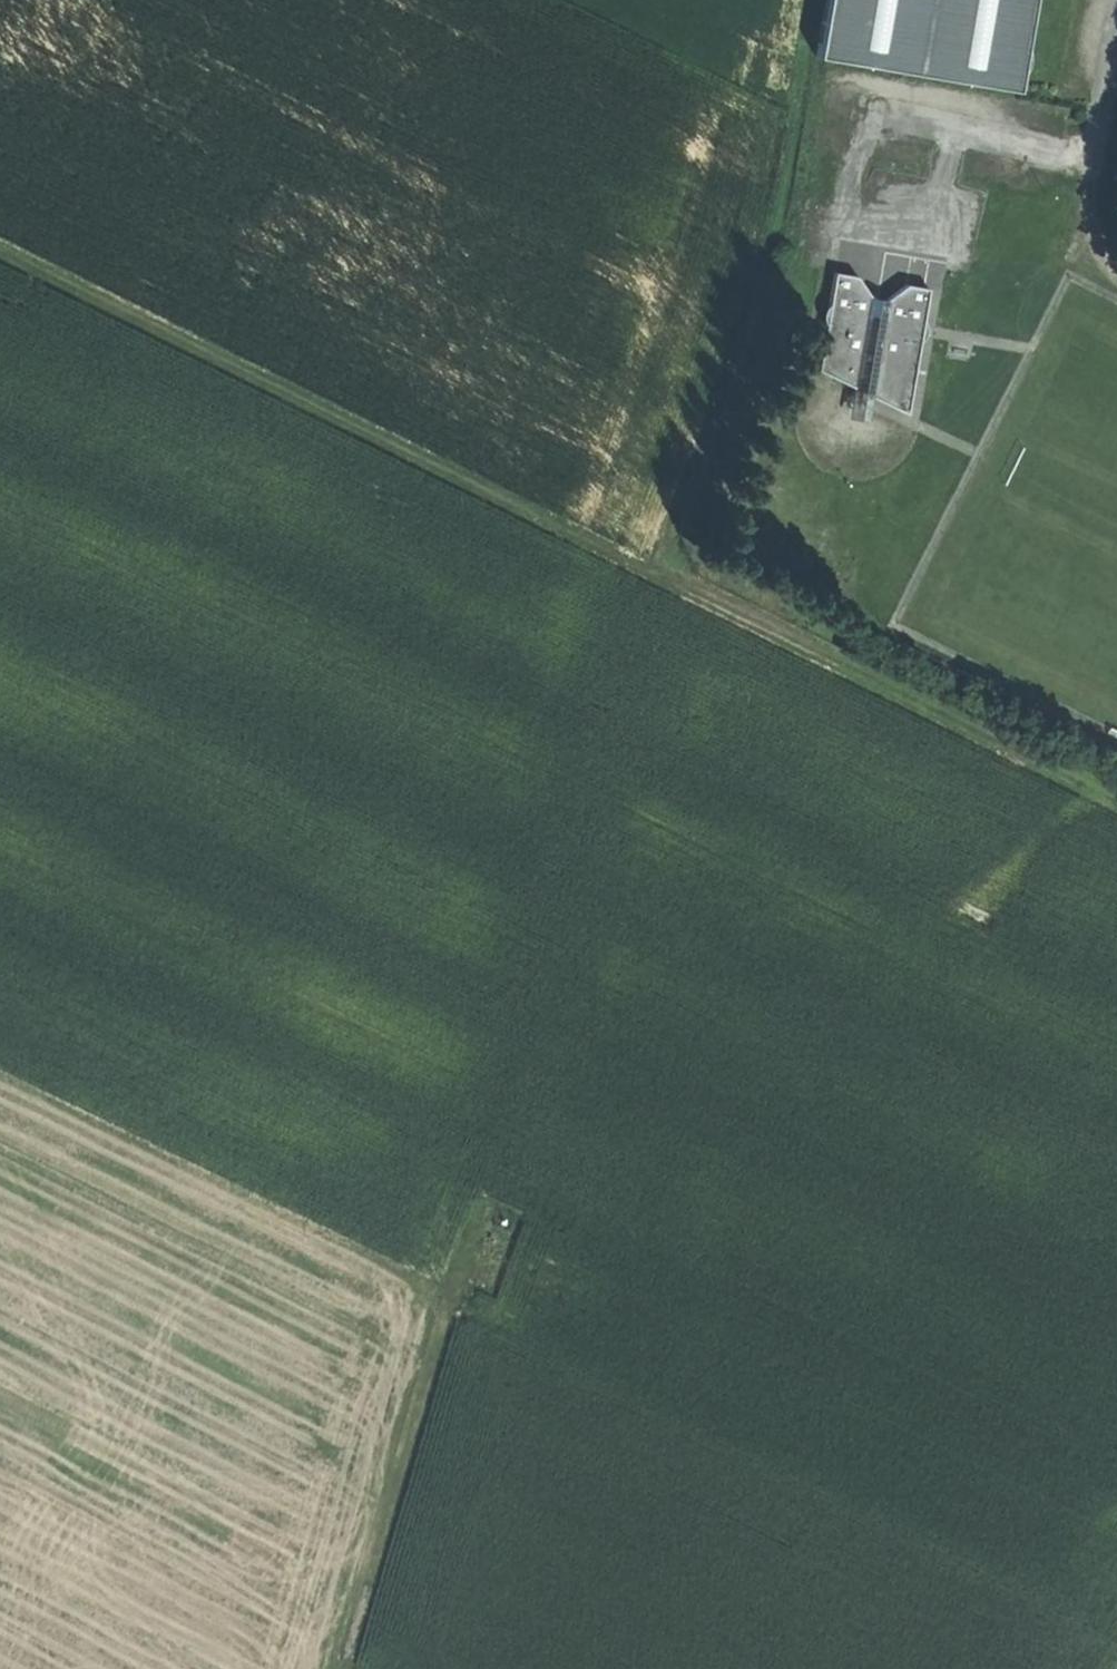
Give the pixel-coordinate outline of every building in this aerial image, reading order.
[(815,57),(1018,93),(1034,0),(825,0),(815,57)] [(857,276),(833,274),(817,372),(908,416),(921,336),(912,334),(911,327),(923,329),(928,290),(905,286),(886,301),(869,296),(857,276)]
